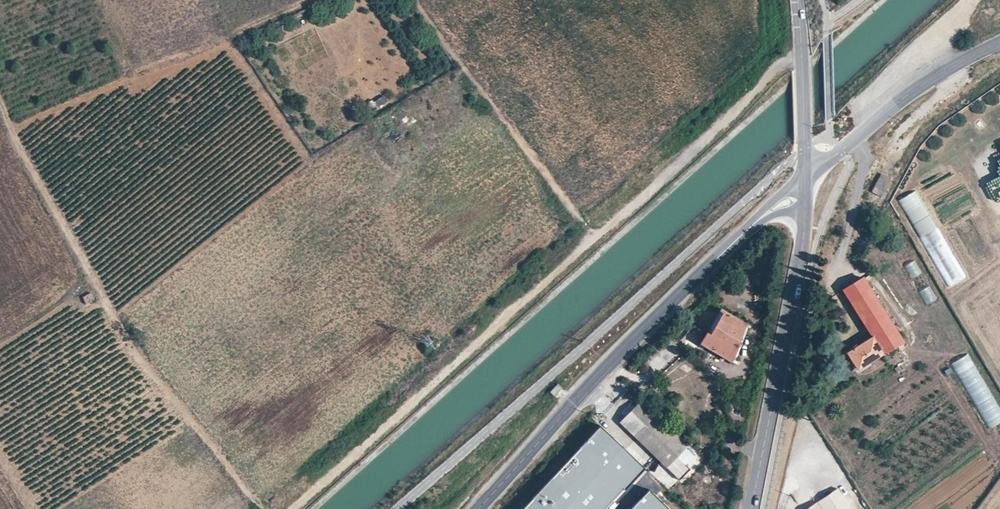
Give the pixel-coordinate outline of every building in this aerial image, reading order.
[(998,195),(999,199),(999,171),(983,177),(990,198),(998,195)] [(880,173),(871,191),(881,197),(891,179),(880,173)] [(965,276),(917,190),(899,200),(948,286),(965,276)] [(925,306),(936,301),(916,260),(906,265),(925,306)] [(841,290),(869,337),(845,351),(857,371),(902,344),(862,277),(852,283),(841,290)] [(81,296),(85,304),(94,298),(90,290),(81,296)] [(723,358),(730,362),(747,323),(721,309),(708,333),(705,332),(698,344),(723,358)] [(551,391),(556,396),(563,389),(559,384),(551,391)] [(619,424),(665,468),(687,445),(640,401),(630,413),(619,424)] [(521,508),(607,508),(643,471),(599,425),(521,508)] [(628,508),(669,508),(648,489),(628,508)] [(818,503),(822,508),(850,508),(837,490),(818,503)]
